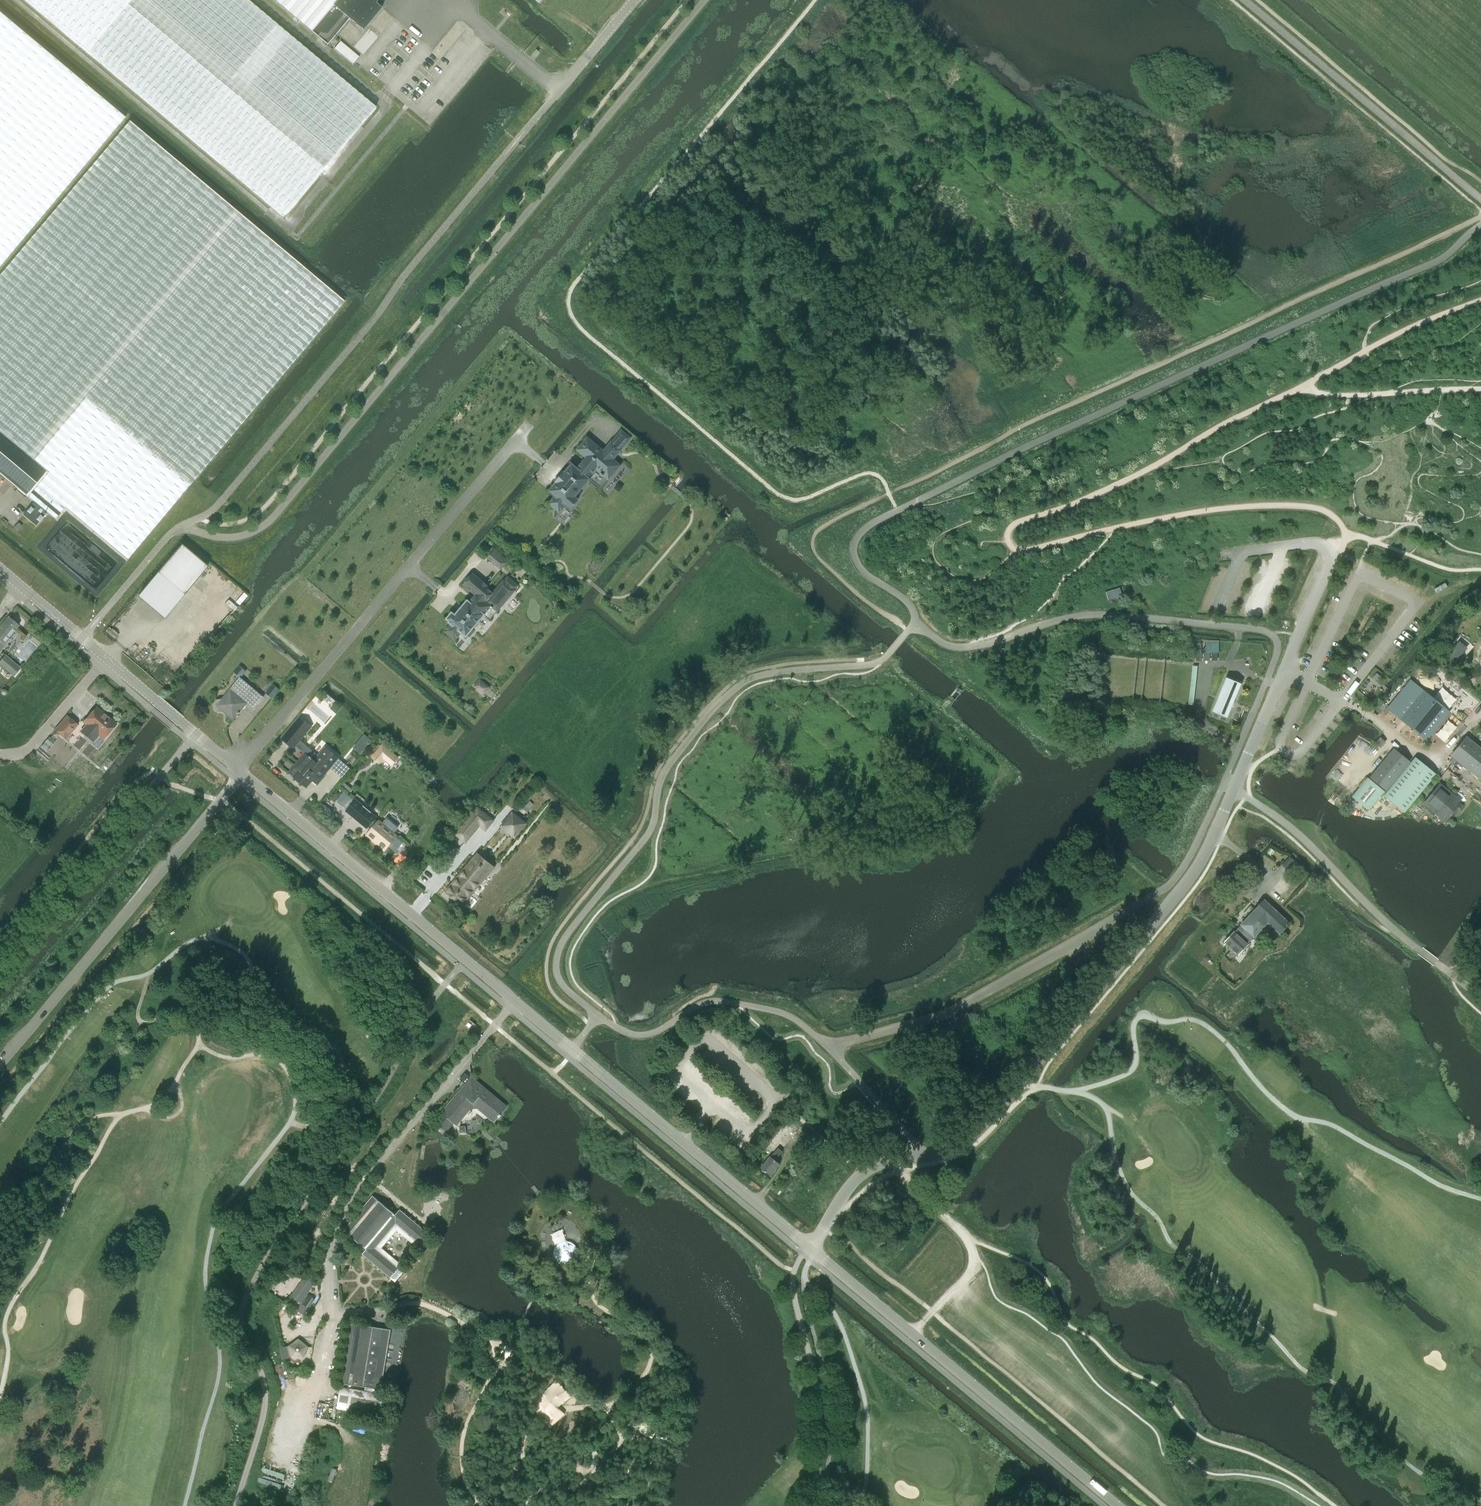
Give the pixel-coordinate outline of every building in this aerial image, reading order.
[(284,215),(375,107),(247,0),(27,0),(284,215)] [(327,45),(349,19),(362,30),(381,8),(375,3),(378,0),(273,0),(327,45)] [(120,122),(125,117),(118,111),(0,12),(0,266),(120,122)] [(334,49),(352,64),(359,57),(340,41),(334,49)] [(48,470),(27,496),(55,519),(65,507),(127,559),(344,301),(129,121),(0,275),(0,431),(48,470)] [(621,451),(631,438),(621,430),(610,442),(602,451),(586,438),(574,452),(583,460),(575,469),(570,465),(544,494),(550,499),(544,507),(556,517),(562,509),(567,513),(577,502),(574,499),(588,482),(599,491),(606,482),(607,483),(621,467),(613,461),(621,451)] [(48,470),(0,431),(0,474),(27,496),(48,470)] [(44,513),(32,502),(31,502),(21,514),(21,515),(34,525),(44,513)] [(207,567),(181,545),(138,595),(164,617),(207,567)] [(504,558),(496,567),(501,570),(508,561),(504,558)] [(469,602),(468,601),(467,601),(455,615),(452,613),(446,619),(449,622),(449,623),(450,624),(444,631),(455,641),(461,633),(466,637),(468,634),(469,635),(473,630),(472,629),(484,615),(490,608),(492,609),(493,608),(497,612),(515,590),(518,586),(507,577),(504,581),(503,580),(492,593),(487,588),(488,587),(472,573),(463,585),(473,593),(474,592),(476,594),(469,602)] [(1117,588),(1102,593),(1104,601),(1120,596),(1117,588)] [(4,645),(9,640),(8,638),(18,625),(7,616),(0,625),(0,642),(4,645)] [(1220,658),(1220,641),(1206,641),(1206,658),(1220,658)] [(1459,644),(1451,655),(1456,659),(1464,648),(1459,644)] [(20,668),(4,655),(0,661),(0,666),(13,676),(20,668)] [(253,709),(263,697),(240,678),(222,700),(217,700),(214,704),(215,708),(218,711),(223,711),(233,719),(247,703),(253,709)] [(484,695),(491,689),(481,678),(474,684),(484,695)] [(1213,711),(1227,716),(1240,684),(1226,679),(1213,711)] [(1410,682),(1389,708),(1426,738),(1448,712),(1410,682)] [(274,683),(267,691),(273,697),(280,689),(274,683)] [(103,739),(116,724),(96,707),(83,722),(86,725),(80,731),(89,738),(94,732),(103,739)] [(65,739),(77,725),(66,716),(55,730),(65,739)] [(1449,741),(1460,725),(1448,717),(1437,733),(1449,741)] [(317,728),(312,724),(293,746),(301,754),(315,737),(311,734),(317,728)] [(354,746),(362,753),(373,739),(365,733),(354,746)] [(47,750),(55,741),(50,736),(42,746),(47,750)] [(1467,740),(1455,755),(1457,757),(1480,777),(1480,751),(1467,740)] [(290,773),(307,787),(313,779),(316,782),(319,779),(321,781),(325,776),(324,775),(338,758),(326,748),(314,761),(306,754),(290,773)] [(1386,787),(1407,762),(1394,752),(1374,777),(1386,787)] [(1404,813),(1436,774),(1415,757),(1383,795),(1404,813)] [(1367,777),(1351,797),(1368,811),(1384,791),(1367,777)] [(1444,818),(1455,805),(1460,809),(1463,805),(1458,801),(1459,800),(1441,786),(1426,804),(1444,818)] [(367,829),(377,817),(361,805),(352,816),(367,829)] [(492,821),(478,808),(477,810),(456,834),(465,842),(479,825),(485,830),(492,821)] [(512,814),(503,826),(515,836),(524,824),(512,814)] [(386,848),(396,836),(379,822),(369,834),(386,848)] [(427,856),(439,842),(433,836),(425,845),(423,844),(419,848),(427,856)] [(1289,856),(1281,865),(1288,870),(1288,869),(1292,873),(1299,865),(1289,856)] [(489,870),(475,859),(447,892),(461,904),(489,870)] [(1289,924),(1263,900),(1233,933),(1232,933),(1230,935),(1230,937),(1225,943),(1238,955),(1268,923),(1280,934),(1289,924)] [(1204,958),(1211,965),(1213,963),(1210,960),(1210,959),(1209,957),(1210,956),(1208,954),(1204,958)] [(471,1078),(442,1113),(456,1125),(473,1104),(493,1121),(505,1107),(471,1078)] [(783,1151),(779,1148),(795,1130),(789,1125),(768,1149),(773,1154),(771,1157),(761,1168),(771,1176),(780,1164),(776,1160),(783,1151)] [(395,1215),(372,1195),(342,1230),(365,1249),(361,1254),(390,1278),(397,1269),(401,1272),(404,1268),(380,1248),(396,1229),(420,1249),(423,1246),(419,1243),(427,1233),(399,1209),(395,1215)] [(305,1274),(290,1297),(296,1301),(294,1304),(298,1307),(296,1310),(304,1316),(315,1299),(307,1294),(316,1281),(305,1274)] [(395,1330),(390,1329),(349,1323),(339,1383),(381,1389),(381,1387),(393,1389),(395,1376),(388,1375),(395,1330)] [(298,1338),(288,1346),(292,1358),(304,1358),(308,1346),(298,1338)] [(385,1394),(372,1392),(365,1391),(340,1387),(337,1409),(381,1416),(385,1394)] [(332,1408),(322,1406),(320,1417),(330,1418),(332,1408)] [(577,1465),(585,1473),(594,1463),(586,1456),(577,1465)]
